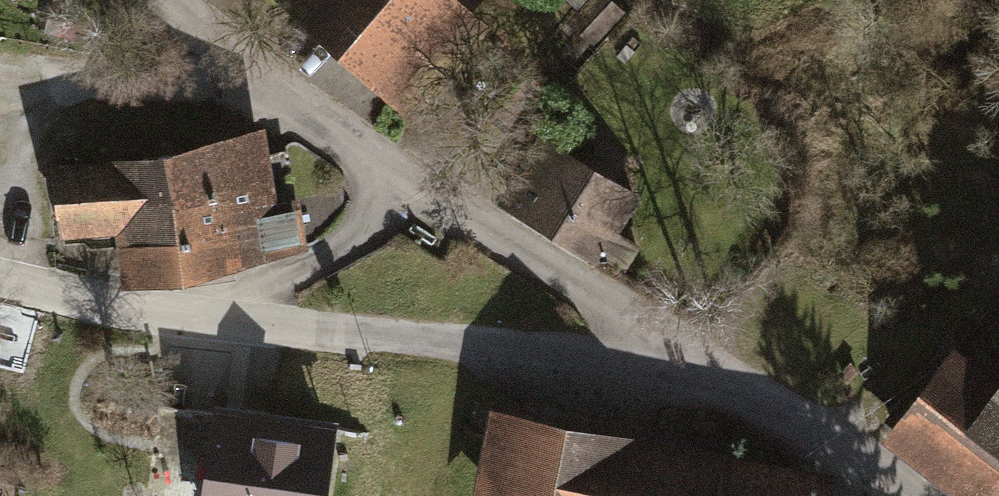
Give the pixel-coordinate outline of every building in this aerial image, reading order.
[(391,122),(477,32),(458,14),(471,0),(260,0),(391,122)] [(606,0),(581,0),(561,22),(589,47),(621,13),(606,0)] [(261,128),(39,165),(53,251),(110,242),(118,289),(283,262),(261,128)] [(551,149),(514,200),(597,260),(634,209),(551,149)] [(873,452),(932,495),(998,495),(998,383),(950,347),(873,452)] [(159,404),(146,495),(207,495),(219,412),(159,404)] [(219,412),(207,495),(320,495),(327,444),(325,444),(327,427),(219,412)] [(481,413),(464,495),(830,495),(833,484),(481,413)]
